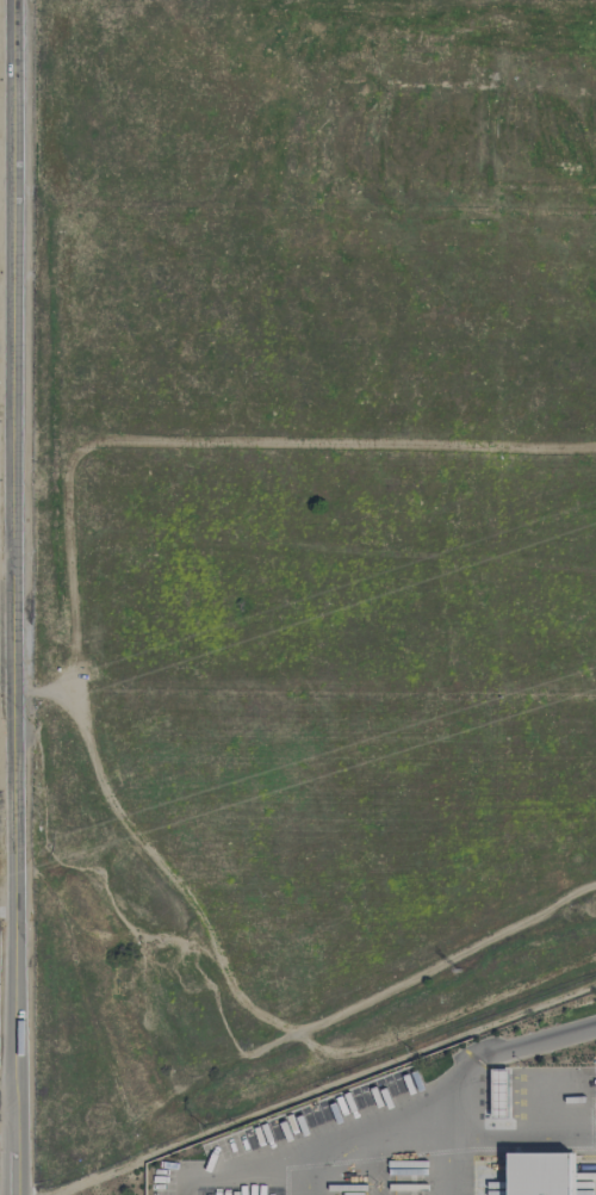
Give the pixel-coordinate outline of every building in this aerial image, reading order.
[(507,1068),(489,1068),(490,1119),(508,1119),(507,1068)] [(576,1154),(576,1194),(509,1194),(509,1154),(576,1154)]
